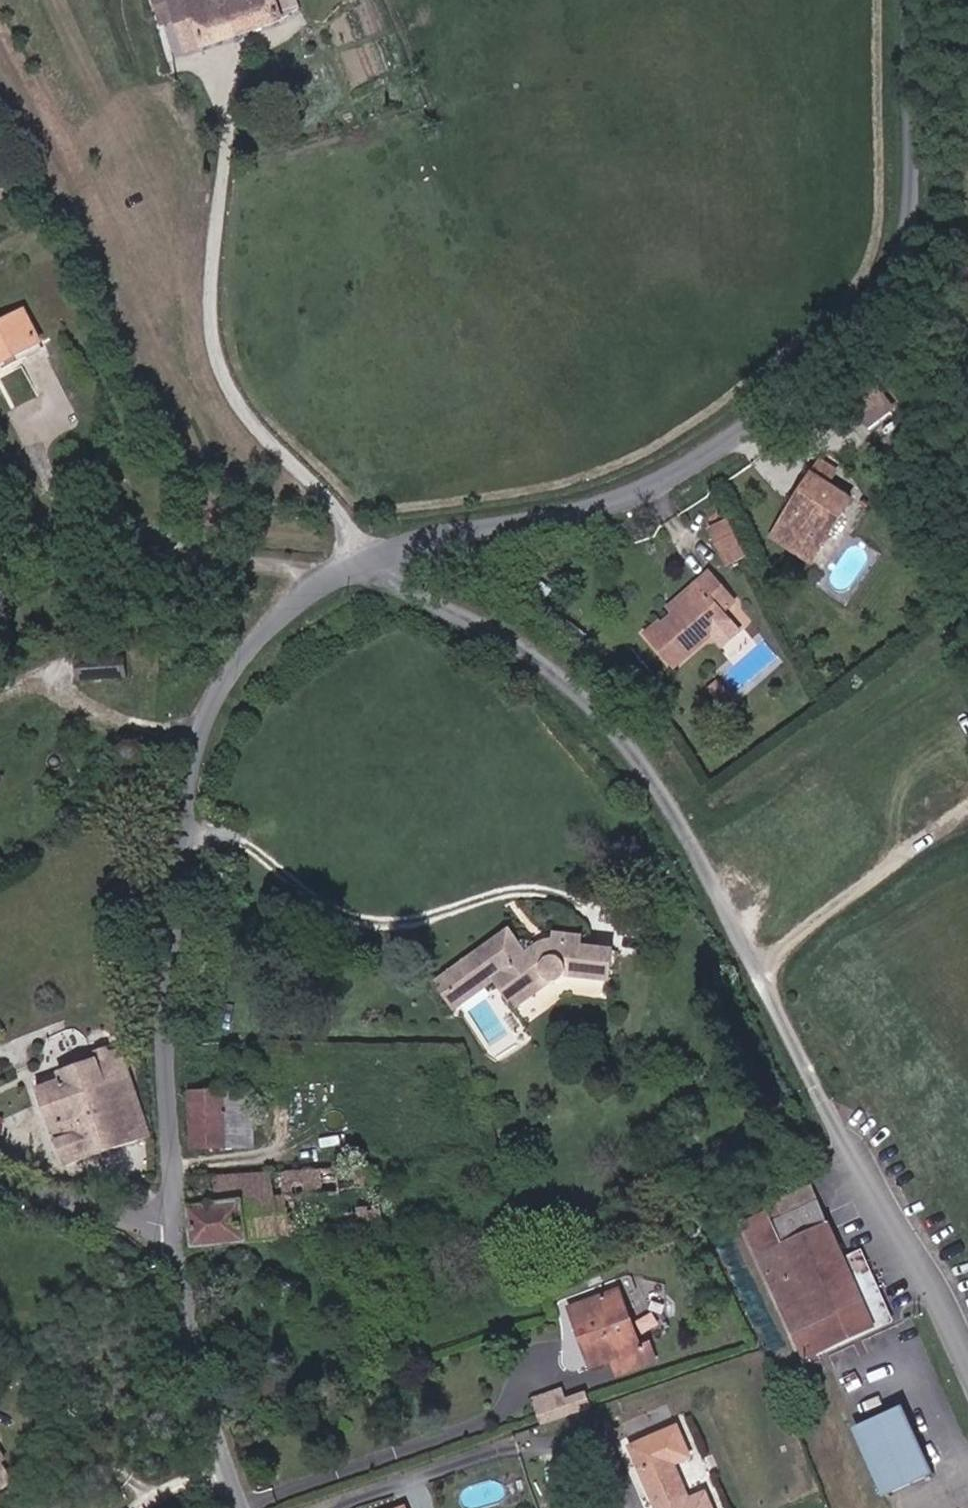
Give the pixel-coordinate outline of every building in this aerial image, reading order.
[(166,0),(150,0),(161,27),(175,21),(166,0)] [(188,54),(236,37),(272,24),(263,0),(166,0),(188,54)] [(272,24),(291,17),(284,0),(263,0),(272,24)] [(44,344),(29,311),(0,326),(0,360),(2,365),(44,344)] [(896,394),(878,370),(849,391),(867,415),(896,394)] [(817,447),(800,476),(808,482),(788,516),(819,534),(848,484),(825,470),(833,457),(817,447)] [(809,552),(819,534),(788,516),(808,482),(800,476),(769,529),(809,552)] [(727,518),(711,528),(719,543),(736,532),(727,518)] [(746,551),(736,532),(719,543),(730,561),(746,551)] [(681,669),(715,636),(728,647),(742,634),(719,612),(734,597),(707,570),(695,582),(704,591),(674,620),(652,640),(681,669)] [(704,591),(695,582),(665,611),(674,620),(704,591)] [(132,693),(130,670),(80,674),(82,698),(132,693)] [(616,983),(619,953),(588,949),(589,933),(565,930),(564,940),(520,936),(511,926),(441,971),(453,990),(476,976),(491,979),(509,1008),(543,984),(553,989),(569,986),(573,979),(616,983)] [(476,976),(453,990),(441,971),(430,979),(450,1009),(491,979),(476,976)] [(150,1134),(121,1060),(49,1081),(74,1157),(150,1134)] [(244,1086),(219,1088),(222,1143),(249,1142),(244,1086)] [(190,1143),(222,1143),(219,1088),(182,1090),(190,1143)] [(394,1184),(393,1164),(195,1175),(201,1242),(385,1235),(384,1184),(394,1184)] [(863,1318),(821,1220),(782,1236),(778,1226),(756,1237),(800,1344),(863,1318)] [(564,1286),(567,1295),(577,1292),(578,1297),(617,1279),(613,1268),(564,1286)] [(651,1343),(645,1324),(634,1328),(617,1279),(578,1297),(584,1316),(576,1319),(585,1345),(604,1338),(610,1357),(651,1343)] [(577,1292),(567,1295),(570,1301),(578,1297),(577,1292)] [(578,1297),(570,1301),(576,1319),(584,1316),(578,1297)] [(538,1410),(563,1400),(558,1387),(554,1376),(529,1386),(538,1410)] [(584,1392),(579,1379),(558,1387),(563,1400),(584,1392)] [(929,1468),(899,1407),(853,1429),(883,1491),(929,1468)] [(633,1429),(665,1507),(701,1507),(709,1505),(695,1466),(681,1472),(672,1446),(686,1440),(676,1412),(633,1429)] [(0,1467),(0,1490),(10,1483),(0,1467)]
